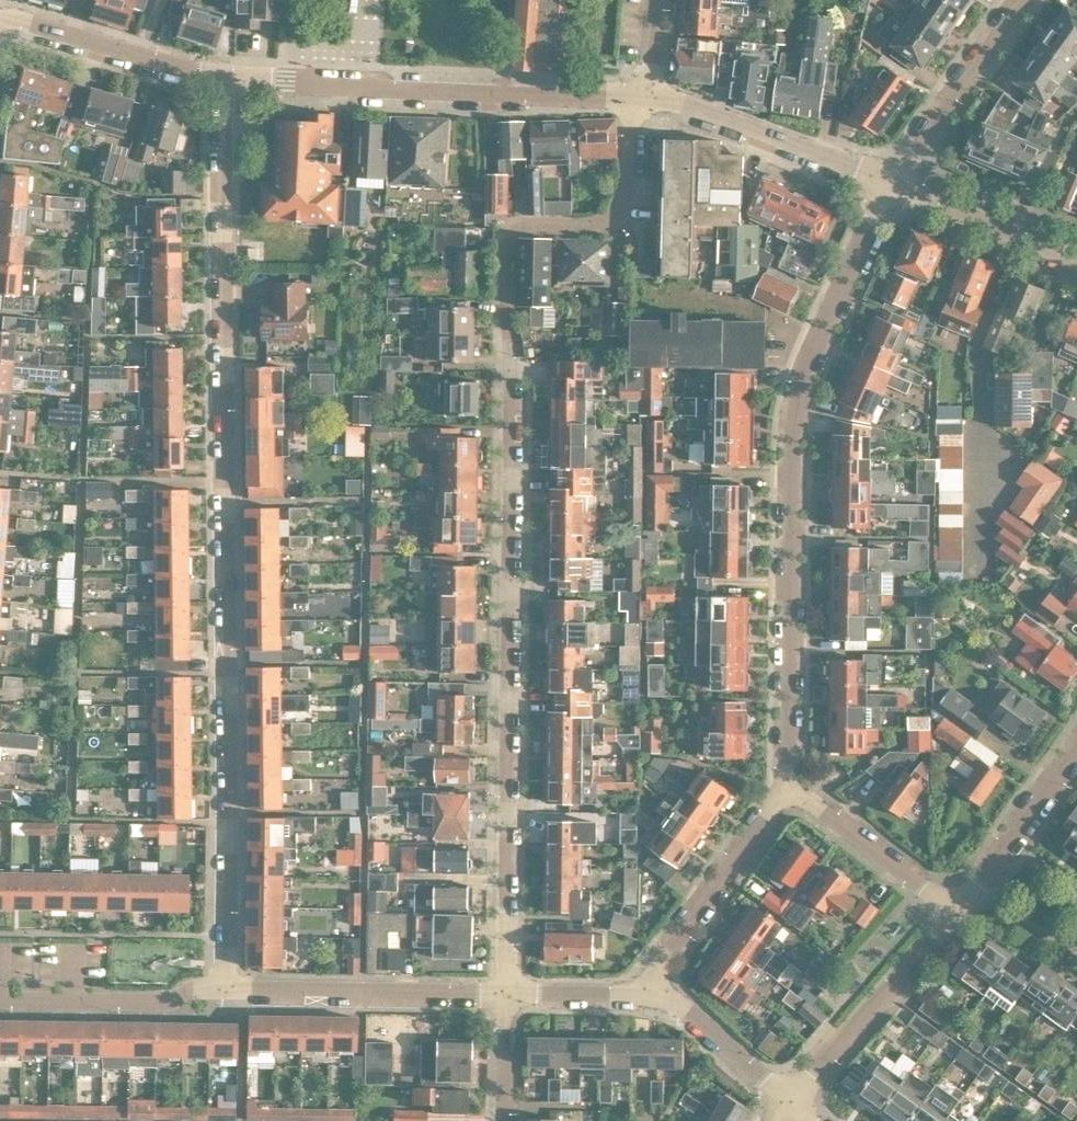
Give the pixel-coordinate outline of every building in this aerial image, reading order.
[(88,18),(126,30),(132,10),(143,14),(147,0),(94,0),(88,18)] [(233,0),(187,0),(186,0),(185,0),(171,0),(167,15),(181,19),(175,38),(213,50),(222,22),(222,21),(233,21),(233,0)] [(274,23),(276,23),(277,0),(233,0),(233,21),(233,31),(256,32),(256,23),(274,23)] [(560,72),(566,0),(519,0),(515,70),(538,72),(538,70),(560,72)] [(685,11),(733,15),(753,18),(768,20),(769,1),(741,0),(686,0),(685,11)] [(897,8),(910,17),(903,27),(937,51),(946,39),(943,38),(948,31),(903,0),(902,0),(897,6),(897,8)] [(948,31),(952,25),(955,26),(963,14),(943,0),(903,0),(948,31)] [(963,14),(972,2),(969,0),(943,0),(963,14)] [(1066,8),(1057,20),(1056,19),(1051,26),(1076,45),(1076,16),(1066,8)] [(685,11),(683,35),(718,38),(719,25),(732,26),(746,27),(746,30),(767,31),(768,20),(753,18),(733,15),(685,11)] [(807,18),(802,57),(802,62),(805,63),(796,116),(819,119),(823,92),(833,94),(837,65),(828,63),(833,22),(807,18)] [(883,28),(876,37),(895,50),(890,56),(911,71),(916,65),(922,69),(927,62),(929,63),(937,51),(903,27),(890,18),(883,28)] [(1051,26),(1046,33),(1047,34),(1039,45),(1070,68),(1076,59),(1076,45),(1051,26)] [(785,31),(768,31),(767,45),(784,46),(785,31)] [(678,38),(677,52),(673,52),(671,83),(713,86),(715,64),(720,64),(720,61),(721,41),(678,38)] [(736,57),(729,105),(764,110),(771,62),(775,63),(777,47),(737,41),(735,50),(737,50),(736,57)] [(1066,74),(1070,68),(1039,45),(1030,57),(1029,56),(1025,62),(1076,100),(1076,82),(1066,74)] [(784,55),(775,112),(796,116),(805,63),(802,62),(802,57),(784,55)] [(859,107),(849,121),(861,129),(863,126),(878,136),(912,87),(910,85),(915,78),(882,56),(866,79),(870,82),(855,104),(859,107)] [(720,64),(719,71),(723,71),(728,67),(729,61),(720,61),(720,64)] [(1022,103),(1024,104),(1038,113),(1039,112),(1044,104),(1051,95),(1070,109),(1076,102),(1076,100),(1025,62),(1020,69),(1022,70),(1014,82),(1029,93),(1022,103)] [(60,120),(70,123),(77,96),(68,93),(71,85),(24,71),(15,100),(12,99),(4,124),(1,160),(56,166),(63,141),(25,130),(29,118),(38,120),(41,109),(61,115),(60,120)] [(87,99),(77,96),(70,123),(121,139),(131,101),(89,89),(87,99)] [(972,134),(963,156),(990,167),(1004,135),(1005,132),(1019,111),(1022,106),(1003,93),(996,103),(984,95),(978,104),(990,112),(983,123),(977,136),(972,134)] [(1022,106),(1019,111),(1033,121),(1034,121),(1038,113),(1024,104),(1022,106)] [(143,130),(134,159),(148,163),(153,148),(170,153),(181,116),(154,108),(147,131),(143,130)] [(1024,143),(1025,144),(1011,176),(1032,185),(1033,183),(1044,187),(1058,156),(1048,152),(1048,150),(1037,145),(1049,118),(1039,112),(1038,113),(1034,121),(1033,121),(1025,140),(1024,143)] [(327,239),(342,240),(345,190),(327,189),(329,172),(340,173),(342,146),(330,146),(332,115),(310,114),(309,124),(277,122),(272,187),(263,186),(261,220),(328,224),(327,239)] [(391,118),(386,186),(442,190),(447,122),(391,118)] [(568,163),(569,168),(569,177),(576,176),(580,176),(580,161),(580,160),(617,159),(616,121),(579,122),(571,123),(571,163),(568,163)] [(569,122),(532,123),(533,155),(533,160),(533,164),(533,171),(540,171),(540,164),(568,163),(571,163),(571,123),(569,123),(569,122)] [(499,160),(499,176),(507,176),(512,176),(512,160),(526,160),(525,124),(498,125),(499,160)] [(384,179),(386,179),(388,151),(385,151),(381,151),(382,127),(356,125),(354,157),(352,157),(352,164),(354,164),(353,177),(384,179)] [(1004,135),(990,167),(1011,176),(1025,144),(1024,143),(1025,140),(1005,132),(1004,135)] [(662,141),(659,229),(697,230),(697,227),(695,227),(695,203),(697,203),(698,167),(696,166),(697,142),(662,141)] [(712,280),(712,282),(731,282),(757,283),(758,264),(758,249),(758,229),(739,228),(739,206),(742,206),(743,157),(720,156),(720,142),(697,142),(696,166),(698,167),(697,203),(695,203),(695,227),(697,227),(697,230),(697,237),(717,238),(716,266),(716,280),(712,280)] [(91,179),(116,187),(125,158),(108,153),(103,170),(94,167),(91,179)] [(0,184),(0,206),(26,208),(50,210),(60,211),(82,212),(83,200),(39,196),(39,195),(27,194),(28,177),(26,177),(27,169),(14,168),(14,176),(1,175),(0,184)] [(654,179),(654,175),(649,170),(645,170),(645,179),(654,179)] [(159,195),(182,195),(182,172),(159,172),(159,195)] [(526,174),(526,189),(527,215),(540,215),(539,174),(526,174)] [(1056,206),(1076,215),(1076,178),(1069,174),(1056,206)] [(486,215),(485,215),(485,226),(497,226),(497,215),(506,215),(507,215),(507,214),(507,201),(507,176),(499,176),(486,176),(486,215)] [(761,221),(771,226),(785,194),(784,193),(785,191),(774,186),(773,188),(765,185),(765,186),(758,183),(747,206),(754,209),(749,221),(759,226),(761,221)] [(362,187),(347,186),(345,225),(360,226),(362,187)] [(527,215),(526,189),(515,189),(515,215),(527,215)] [(785,194),(771,226),(769,230),(779,235),(781,231),(791,235),(806,202),(805,202),(806,200),(796,195),(795,198),(785,194)] [(136,226),(123,227),(124,239),(152,239),(179,239),(179,209),(173,209),(173,201),(173,199),(145,200),(145,208),(136,208),(136,226)] [(807,253),(800,249),(802,244),(816,250),(832,214),(806,202),(791,235),(786,246),(787,247),(777,268),(804,280),(814,261),(807,253)] [(23,238),(30,238),(31,220),(49,222),(50,210),(26,208),(0,206),(0,236),(23,238)] [(659,229),(658,278),(696,279),(697,237),(697,230),(659,229)] [(448,294),(456,294),(457,254),(466,254),(466,232),(435,231),(435,256),(443,256),(443,270),(448,270),(448,294)] [(885,300),(881,309),(921,327),(922,325),(920,324),(925,313),(908,306),(918,283),(927,287),(945,243),(915,231),(899,265),(900,266),(897,274),(895,273),(883,299),(885,300)] [(23,238),(0,236),(0,265),(46,269),(47,257),(32,255),(31,267),(21,266),(23,238)] [(152,239),(124,239),(124,251),(142,251),(142,269),(152,269),(180,268),(179,239),(152,239)] [(545,329),(545,309),(551,309),(553,241),(521,240),(519,308),(532,308),(532,329),(545,329)] [(609,242),(561,241),(560,283),(574,283),(574,287),(609,287),(609,242)] [(257,249),(248,249),(248,259),(257,259),(257,249)] [(758,264),(768,269),(774,256),(758,249),(758,264)] [(457,254),(456,294),(478,294),(478,255),(466,254),(457,254)] [(971,339),(981,314),(974,311),(992,267),(966,257),(954,288),(967,294),(962,306),(949,301),(939,326),(971,339)] [(3,295),(1,311),(35,314),(37,297),(34,297),(36,281),(56,283),(71,284),(72,271),(57,270),(46,269),(0,265),(0,295),(3,295)] [(152,285),(140,285),(140,298),(180,298),(180,268),(152,269),(152,285)] [(750,298),(785,315),(797,289),(792,287),(795,281),(768,269),(765,274),(764,273),(756,289),(754,288),(750,298)] [(410,270),(410,294),(448,294),(448,270),(443,270),(410,270)] [(72,271),(71,284),(84,285),(84,272),(79,272),(72,271)] [(311,273),(311,285),(320,284),(320,273),(311,273)] [(1016,319),(1030,325),(1043,294),(1014,281),(1001,313),(997,311),(982,348),(1000,356),(1016,319)] [(712,291),(731,292),(731,282),(712,282),(712,291)] [(103,284),(91,284),(91,297),(102,297),(103,284)] [(140,285),(124,286),(124,298),(140,298),(140,285)] [(276,309),(263,309),(263,342),(309,342),(309,309),(306,309),(306,287),(276,286),(276,309)] [(140,298),(124,298),(125,310),(153,310),(153,328),(180,328),(180,298),(140,298)] [(386,300),(386,316),(417,316),(417,300),(386,300)] [(625,306),(623,306),(594,306),(593,336),(624,337),(625,306)] [(867,340),(900,355),(916,362),(924,344),(916,340),(917,339),(921,327),(881,309),(867,340)] [(475,337),(475,311),(428,311),(428,324),(440,324),(440,337),(475,337)] [(921,327),(917,339),(927,343),(938,318),(925,313),(920,324),(922,325),(921,327)] [(636,324),(631,324),(631,366),(641,366),(661,366),(764,367),(765,325),(724,325),(724,323),(704,323),(704,325),(685,325),(685,316),(677,315),(676,324),(655,324),(636,324)] [(1075,315),(1058,356),(1076,364),(1076,315),(1075,315)] [(11,364),(50,368),(50,366),(37,365),(38,354),(12,352),(14,334),(34,336),(35,320),(2,317),(0,333),(0,363),(11,364)] [(90,318),(90,335),(104,335),(104,318),(90,318)] [(427,350),(427,363),(475,363),(475,337),(440,337),(440,350),(427,350)] [(858,360),(891,375),(913,385),(919,386),(924,377),(896,365),(900,355),(867,340),(858,360)] [(326,341),(325,356),(336,356),(336,341),(326,341)] [(88,367),(88,378),(180,379),(180,350),(178,350),(167,350),(167,342),(144,342),(144,368),(120,368),(120,366),(108,366),(108,367),(88,367)] [(994,428),(1031,428),(1031,403),(1051,403),(1050,408),(1052,409),(1052,392),(1051,392),(1051,390),(1052,390),(1053,353),(1029,353),(1029,375),(994,375),(994,428)] [(334,374),(334,359),(308,359),(307,374),(334,374)] [(412,359),(382,359),(382,374),(393,374),(412,374),(412,359)] [(913,385),(891,375),(858,360),(849,381),(882,395),(886,386),(906,395),(911,384),(913,385)] [(549,396),(549,402),(586,402),(586,401),(592,401),(592,402),(602,402),(602,382),(603,364),(558,362),(558,381),(551,381),(551,396),(549,396)] [(8,393),(10,376),(26,377),(26,381),(57,384),(58,368),(50,368),(11,364),(0,363),(0,392),(8,393)] [(619,382),(619,401),(627,401),(640,400),(641,400),(641,399),(641,379),(641,366),(631,366),(624,365),(624,382),(619,382)] [(661,366),(641,366),(641,379),(641,399),(661,399),(661,379),(661,366)] [(72,367),(72,381),(81,381),(82,368),(72,367)] [(248,369),(248,400),(284,400),(283,382),(283,369),(248,369)] [(334,374),(311,374),(311,395),(334,396),(334,374)] [(393,374),(382,374),(380,374),(380,396),(394,396),(393,374)] [(713,388),(706,388),(706,400),(713,400),(713,399),(750,399),(750,376),(713,376),(713,388)] [(88,378),(88,393),(108,393),(137,392),(137,410),(141,410),(151,409),(180,409),(180,379),(88,378)] [(902,404),(882,395),(849,381),(840,401),(842,402),(841,404),(835,416),(869,424),(877,406),(897,415),(902,404)] [(441,382),(441,400),(449,401),(449,418),(478,419),(480,383),(441,382)] [(6,422),(33,425),(34,413),(7,411),(8,393),(0,392),(0,422),(6,422)] [(1068,399),(1052,392),(1052,409),(1063,413),(1068,399)] [(353,397),(353,411),(372,412),(373,398),(353,397)] [(661,399),(641,399),(641,400),(641,413),(641,415),(647,415),(661,415),(661,399)] [(713,421),(749,421),(750,399),(713,399),(713,400),(706,400),(702,400),(701,409),(697,409),(697,421),(713,421)] [(284,415),(284,400),(248,400),(248,429),(301,430),(301,415),(284,415)] [(640,400),(627,401),(627,413),(639,413),(641,413),(641,400),(640,400)] [(1076,420),(1076,403),(1068,400),(1063,414),(1076,420)] [(549,402),(549,408),(551,408),(551,423),(551,425),(594,426),(594,424),(595,418),(595,417),(592,417),(592,402),(592,401),(586,401),(586,402),(549,402)] [(78,429),(80,407),(58,405),(57,411),(47,410),(46,426),(78,429)] [(125,427),(107,428),(107,441),(126,440),(180,440),(180,409),(151,409),(141,410),(141,426),(135,426),(135,427),(125,427)] [(1069,422),(1056,413),(1048,425),(1060,434),(1069,422)] [(713,421),(697,421),(696,430),(705,430),(705,442),(712,442),(712,443),(749,443),(749,421),(713,421)] [(833,439),(833,461),(869,461),(869,439),(885,439),(885,432),(836,421),(836,439),(833,439)] [(3,452),(4,436),(16,437),(15,443),(31,445),(33,425),(6,422),(0,422),(0,452),(3,452)] [(647,442),(662,442),(662,422),(647,422),(647,442)] [(627,424),(627,450),(640,450),(640,448),(639,448),(639,424),(627,424)] [(551,443),(549,443),(549,449),(585,449),(601,449),(601,448),(595,448),(595,432),(595,428),(594,426),(551,425),(551,428),(551,443)] [(963,427),(940,426),(940,438),(962,438),(963,427)] [(248,429),(248,459),(283,459),(283,440),(301,439),(301,430),(248,429)] [(416,429),(416,444),(426,444),(426,451),(442,451),(442,465),(477,465),(478,439),(459,439),(459,429),(416,429)] [(962,438),(940,438),(940,449),(962,449),(962,438)] [(107,441),(89,441),(89,475),(99,475),(99,452),(153,451),(153,470),(180,470),(180,440),(126,440),(107,441)] [(662,461),(662,442),(647,442),(647,473),(672,473),(672,461),(662,461)] [(712,442),(705,442),(705,453),(705,466),(749,466),(749,443),(712,443),(712,442)] [(585,449),(549,449),(549,455),(551,455),(551,470),(557,470),(557,480),(605,481),(605,449),(601,449),(585,449)] [(962,449),(940,449),(940,460),(962,460),(962,449)] [(640,480),(640,450),(627,450),(627,480),(640,480)] [(284,499),(283,459),(248,459),(248,489),(266,489),(266,500),(284,499)] [(962,460),(940,460),(940,472),(962,472),(962,460)] [(869,461),(833,461),(833,483),(868,483),(894,483),(894,471),(869,471),(869,461)] [(916,472),(916,483),(935,483),(935,472),(935,461),(928,461),(927,461),(927,472),(916,472)] [(1035,462),(1027,473),(1054,492),(1061,481),(1035,462)] [(432,476),(432,465),(418,465),(417,476),(432,476)] [(477,465),(442,465),(441,491),(477,492),(477,465)] [(962,472),(940,472),(939,483),(962,483),(962,472)] [(1025,487),(1046,503),(1054,492),(1027,473),(1019,483),(1025,487)] [(647,477),(647,510),(664,510),(664,492),(672,492),(672,478),(647,477)] [(360,480),(347,480),(347,493),(360,493),(360,480)] [(550,507),(548,507),(548,513),(584,513),(584,512),(596,513),(596,497),(605,497),(605,481),(557,480),(557,492),(550,492),(550,507)] [(107,498),(107,483),(85,483),(84,498),(107,498)] [(868,483),(833,483),(833,505),(868,506),(868,505),(868,495),(894,495),(894,483),(868,483)] [(935,483),(916,483),(916,496),(934,495),(935,483)] [(962,483),(939,483),(939,495),(962,495),(962,483)] [(142,503),(153,503),(153,519),(153,520),(185,520),(184,492),(154,492),(154,487),(140,487),(140,491),(124,491),(124,503),(142,503)] [(712,510),(749,511),(749,488),(698,487),(698,494),(692,494),(692,510),(712,510)] [(1038,513),(1046,503),(1025,487),(1017,498),(1038,513)] [(5,519),(6,502),(35,505),(36,493),(7,490),(7,491),(0,490),(0,518),(5,519)] [(477,492),(441,491),(428,491),(428,518),(476,519),(477,492)] [(962,495),(939,495),(939,506),(962,506),(962,495)] [(1010,508),(1031,524),(1038,513),(1017,498),(1010,508)] [(625,499),(625,514),(641,514),(642,499),(625,499)] [(383,502),(371,501),(371,516),(383,517),(383,502)] [(868,506),(833,505),(832,528),(868,529),(868,520),(909,521),(909,537),(928,537),(928,506),(868,505),(868,506)] [(962,506),(939,506),(939,517),(962,517),(962,506)] [(280,508),(248,508),(248,511),(248,536),(280,536),(280,511),(280,508)] [(307,508),(289,508),(289,520),(307,520),(307,508)] [(664,532),(664,510),(647,510),(646,531),(642,531),(662,532),(664,532)] [(748,533),(749,511),(712,510),(692,510),(692,520),(698,520),(698,532),(748,533)] [(1034,528),(1048,538),(1051,533),(1055,536),(1062,527),(1058,524),(1061,520),(1047,510),(1034,528)] [(584,513),(548,513),(547,519),(550,519),(550,534),(550,536),(593,537),(593,534),(593,530),(596,530),(596,513),(584,512),(584,513)] [(991,523),(999,528),(1024,546),(1031,535),(999,512),(991,523)] [(641,526),(641,514),(625,514),(625,526),(641,526)] [(962,529),(962,517),(939,517),(939,529),(962,529)] [(476,546),(476,519),(428,518),(427,526),(435,526),(434,551),(458,551),(458,546),(476,546)] [(33,533),(34,521),(15,519),(14,531),(33,533)] [(141,531),(141,532),(153,532),(153,548),(185,548),(185,520),(153,520),(153,519),(124,519),(124,531),(141,531)] [(349,536),(362,536),(361,524),(349,525),(349,536)] [(991,539),(999,544),(1016,556),(1024,546),(999,528),(991,539)] [(962,529),(939,529),(939,540),(961,540),(962,529)] [(644,553),(644,554),(658,554),(658,541),(660,541),(660,532),(662,532),(642,531),(642,552),(644,553)] [(698,554),(711,555),(748,555),(748,533),(698,532),(698,554)] [(280,536),(248,536),(248,540),(248,565),(280,565),(280,540),(280,536)] [(308,536),(289,536),(289,548),(308,548),(308,536)] [(550,553),(548,553),(548,555),(548,560),(584,560),(584,543),(593,543),(593,539),(593,537),(550,536),(550,539),(550,553)] [(371,552),(399,553),(400,538),(371,537),(371,552)] [(624,560),(641,561),(641,560),(640,560),(640,537),(626,537),(626,560),(624,560)] [(939,552),(961,552),(961,540),(939,540),(939,552)] [(888,561),(889,551),(832,550),(832,553),(829,555),(829,564),(832,566),(832,573),(867,574),(882,574),(882,573),(928,574),(928,543),(908,542),(908,561),(888,561)] [(1023,562),(1016,556),(999,544),(991,555),(1016,572),(1023,562)] [(30,560),(31,549),(13,547),(12,559),(30,560)] [(118,559),(143,559),(143,547),(124,548),(124,549),(118,549),(118,559)] [(97,548),(83,548),(83,565),(97,565),(97,548)] [(153,548),(154,575),(154,576),(185,576),(185,548),(153,548)] [(961,552),(939,552),(939,563),(961,563),(961,552)] [(658,554),(644,554),(644,566),(658,566),(658,554)] [(695,577),(747,578),(748,555),(711,555),(698,554),(696,554),(695,577)] [(410,557),(410,572),(431,572),(431,566),(431,557),(410,557)] [(546,567),(546,577),(549,581),(558,582),(558,590),(591,591),(591,561),(584,560),(548,560),(548,565),(546,567)] [(624,592),(619,592),(619,593),(640,594),(641,594),(641,561),(624,560),(624,592)] [(938,574),(961,574),(961,563),(939,563),(938,574)] [(308,564),(289,564),(289,576),(308,576),(308,564)] [(280,565),(248,565),(248,568),(248,569),(248,593),(280,593),(280,592),(280,569),(280,568),(280,565)] [(431,566),(431,572),(431,594),(439,594),(476,595),(476,568),(476,566),(431,566)] [(882,574),(867,574),(832,573),(832,576),(829,577),(829,586),(831,588),(831,596),(881,596),(882,574)] [(10,592),(10,587),(28,588),(29,577),(0,574),(0,575),(0,591),(10,592)] [(938,574),(938,585),(961,585),(961,574),(938,574)] [(154,605),(186,604),(185,576),(154,576),(154,575),(125,575),(125,587),(154,587),(154,603),(154,605)] [(1020,583),(1009,575),(1003,584),(1014,592),(1020,583)] [(41,578),(30,577),(30,588),(40,589),(41,578)] [(1066,594),(1056,586),(1037,612),(1054,624),(1066,607),(1076,615),(1076,578),(1066,594)] [(927,597),(927,581),(903,581),(903,584),(900,584),(900,593),(903,593),(903,597),(927,597)] [(674,588),(647,588),(647,602),(655,602),(674,602),(674,588)] [(280,593),(248,593),(248,596),(248,620),(280,621),(280,610),(294,610),(294,604),(308,604),(308,603),(308,593),(308,592),(280,592),(280,593)] [(947,602),(948,592),(938,592),(937,602),(947,602)] [(322,593),(308,593),(308,603),(322,603),(322,593)] [(640,594),(619,593),(618,613),(627,613),(627,625),(639,625),(639,624),(640,624),(640,621),(640,613),(640,602),(640,594)] [(383,611),(383,594),(370,594),(370,611),(383,611)] [(431,594),(425,594),(425,605),(439,605),(438,620),(475,621),(476,595),(439,594),(431,594)] [(831,615),(831,618),(867,619),(881,619),(881,596),(831,596),(831,603),(828,605),(828,613),(831,615)] [(747,600),(710,599),(697,599),(697,622),(746,623),(746,616),(749,614),(750,605),(747,603),(747,600)] [(915,600),(914,618),(931,618),(931,619),(933,619),(934,600),(927,600),(915,600)] [(547,605),(547,613),(549,616),(549,624),(583,625),(583,622),(584,609),(592,609),(593,603),(549,601),(549,603),(547,605)] [(7,620),(8,614),(26,616),(27,605),(0,602),(0,619),(7,620)] [(647,602),(640,602),(640,613),(640,621),(647,621),(655,621),(655,602),(647,602)] [(154,633),(186,632),(186,604),(154,605),(154,603),(125,603),(125,615),(142,615),(142,616),(154,616),(154,631),(154,633)] [(937,605),(936,619),(949,620),(949,605),(937,605)] [(53,606),(52,632),(70,633),(71,607),(53,606)] [(1067,662),(1070,659),(1055,648),(1061,640),(1023,612),(1009,631),(1026,644),(1014,660),(1034,675),(1037,672),(1063,692),(1076,673),(1076,669),(1067,662)] [(881,619),(867,619),(831,618),(831,625),(828,627),(828,636),(831,638),(831,641),(866,642),(867,629),(881,630),(881,619)] [(931,651),(931,619),(931,618),(914,618),(906,618),(905,650),(931,651)] [(280,621),(248,620),(248,624),(248,652),(251,652),(251,662),(280,662),(280,652),(281,652),(281,639),(281,637),(291,637),(291,632),(308,632),(308,621),(280,621)] [(438,620),(429,620),(429,646),(438,646),(475,647),(475,621),(438,620)] [(655,621),(647,621),(647,643),(647,644),(662,644),(662,643),(663,643),(663,621),(655,621)] [(546,630),(546,638),(548,640),(548,645),(548,647),(592,649),(592,646),(592,641),(593,622),(583,622),(583,625),(549,624),(549,628),(546,630)] [(746,623),(697,622),(697,644),(709,644),(746,645),(746,639),(749,637),(749,628),(746,625),(746,623)] [(627,625),(625,625),(625,649),(639,650),(639,625),(627,625)] [(370,644),(390,644),(390,626),(370,626),(370,644)] [(0,632),(0,647),(6,647),(7,643),(23,644),(24,632),(7,631),(7,633),(0,632)] [(153,672),(187,671),(186,660),(186,632),(154,633),(154,631),(125,632),(125,643),(142,643),(143,647),(154,647),(155,661),(153,661),(153,672)] [(25,644),(35,645),(36,634),(25,633),(25,644)] [(662,644),(647,644),(647,657),(662,657),(662,644)] [(697,644),(696,655),(696,665),(694,665),(694,666),(746,667),(746,666),(749,664),(749,655),(746,653),(746,645),(709,644),(697,644)] [(343,659),(359,659),(359,646),(343,646),(343,659)] [(369,659),(384,659),(384,646),(369,646),(369,659)] [(438,673),(474,673),(475,647),(438,646),(429,646),(429,647),(415,647),(415,658),(438,658),(438,673)] [(546,652),(546,660),(548,662),(548,671),(583,671),(583,670),(583,656),(592,656),(592,650),(592,649),(548,647),(548,650),(546,652)] [(625,649),(619,649),(619,671),(622,671),(639,671),(639,650),(625,649)] [(992,660),(1002,668),(1007,662),(997,654),(992,660)] [(934,661),(934,677),(942,677),(943,662),(934,661)] [(830,678),(830,685),(866,686),(866,685),(880,685),(880,673),(866,673),(867,663),(831,662),(831,665),(828,667),(827,676),(830,678)] [(664,698),(664,665),(648,665),(648,698),(664,698)] [(694,665),(684,665),(684,680),(708,680),(708,690),(745,690),(745,688),(748,686),(749,677),(745,675),(746,667),(694,666),(694,665)] [(309,668),(290,668),(290,679),(309,679),(309,668)] [(925,686),(925,669),(913,669),(913,686),(925,686)] [(281,699),(281,696),(281,670),(248,670),(249,699),(281,699)] [(546,678),(546,685),(548,688),(548,691),(555,691),(555,703),(598,704),(598,691),(591,691),(591,684),(592,670),(583,670),(583,671),(548,671),(548,676),(546,678)] [(639,671),(622,671),(622,672),(622,692),(622,703),(623,703),(639,703),(639,671)] [(933,707),(955,723),(962,714),(970,703),(933,677),(933,707)] [(19,691),(20,679),(2,678),(1,689),(19,691)] [(155,695),(155,708),(187,708),(187,680),(153,680),(153,678),(144,678),(115,678),(116,690),(143,690),(143,695),(155,695)] [(981,711),(990,717),(1007,730),(1004,733),(1018,744),(1021,740),(1025,743),(1045,715),(1002,682),(992,695),(981,711)] [(386,684),(367,684),(367,721),(386,721),(386,684)] [(463,684),(428,684),(428,707),(432,707),(432,721),(474,722),(474,712),(473,712),(473,697),(463,697),(463,684)] [(905,708),(905,696),(866,695),(866,686),(830,685),(830,688),(827,689),(827,699),(830,700),(830,707),(878,708),(879,708),(905,708)] [(78,692),(77,705),(89,706),(89,693),(78,692)] [(310,712),(309,696),(281,696),(281,699),(249,699),(249,727),(282,726),(281,713),(310,712)] [(348,724),(360,724),(360,698),(348,698),(348,724)] [(546,717),(545,725),(547,727),(547,735),(583,736),(592,736),(592,720),(592,718),(597,718),(602,713),(602,704),(598,704),(555,703),(555,711),(548,711),(548,714),(548,715),(546,717)] [(708,721),(698,721),(698,735),(708,735),(745,736),(745,728),(748,727),(748,718),(745,716),(745,713),(744,713),(744,705),(709,704),(708,721)] [(18,707),(0,705),(0,717),(17,719),(18,707)] [(126,718),(145,718),(145,706),(126,707),(126,718)] [(827,725),(829,727),(829,729),(865,730),(878,730),(878,708),(830,707),(830,715),(827,716),(827,725)] [(187,736),(187,708),(155,708),(155,736),(187,736)] [(974,737),(980,727),(962,714),(955,723),(974,737)] [(898,731),(930,730),(930,717),(898,717),(898,731)] [(975,757),(983,746),(944,718),(933,734),(960,754),(958,758),(951,766),(969,780),(959,793),(980,807),(1002,776),(975,757)] [(367,721),(366,721),(367,730),(414,730),(414,733),(439,733),(439,745),(473,746),(473,731),(474,731),(474,722),(432,721),(386,721),(367,721)] [(640,733),(640,734),(660,735),(660,721),(647,721),(648,733),(640,733)] [(309,723),(291,723),(291,735),(309,735),(309,723)] [(249,727),(249,754),(282,754),(282,752),(282,726),(249,727)] [(630,736),(639,735),(639,728),(629,728),(630,736)] [(826,748),(829,750),(829,752),(865,753),(865,730),(829,729),(829,737),(826,739),(826,748)] [(604,730),(604,736),(604,743),(615,743),(615,730),(604,730)] [(929,752),(929,732),(915,732),(915,752),(929,752)] [(15,747),(16,735),(0,733),(0,745),(15,747)] [(126,734),(127,746),(145,746),(145,734),(126,734)] [(640,749),(640,754),(647,753),(647,755),(664,754),(664,745),(660,745),(660,735),(640,734),(640,749)] [(545,743),(545,751),(547,753),(547,757),(592,758),(592,752),(592,742),(592,736),(583,736),(547,735),(547,741),(545,743)] [(708,735),(698,735),(697,758),(733,758),(744,759),(744,756),(747,754),(748,745),(745,743),(745,736),(708,735)] [(188,764),(187,736),(155,736),(155,764),(188,764)] [(367,755),(382,756),(382,743),(367,742),(367,755)] [(415,747),(415,759),(437,759),(437,747),(415,747)] [(640,759),(640,754),(640,749),(621,749),(622,759),(627,759),(638,759),(640,759)] [(310,752),(292,752),(292,763),(310,763),(310,752)] [(930,754),(888,753),(865,772),(882,785),(886,780),(893,786),(881,802),(900,817),(922,789),(931,796),(930,754)] [(282,782),(282,754),(249,754),(249,782),(282,782)] [(365,787),(366,787),(386,787),(386,774),(381,774),(381,758),(366,758),(365,787)] [(653,758),(649,764),(662,774),(662,773),(665,775),(674,760),(653,758)] [(415,759),(404,759),(404,772),(437,772),(437,784),(469,784),(469,780),(473,778),(473,771),(469,769),(469,761),(437,761),(437,759),(415,759)] [(638,784),(638,759),(627,759),(627,784),(638,784)] [(603,778),(603,790),(615,790),(615,784),(615,776),(600,776),(600,761),(591,761),(591,762),(547,762),(547,783),(591,783),(592,778),(603,778)] [(12,774),(28,775),(29,764),(0,762),(0,773),(12,774)] [(127,774),(146,774),(145,762),(127,762),(127,774)] [(188,792),(188,764),(155,764),(156,792),(188,792)] [(654,784),(662,774),(649,764),(648,766),(649,767),(643,776),(654,784)] [(688,792),(717,813),(731,794),(701,773),(695,782),(683,773),(675,783),(688,792)] [(546,804),(591,805),(596,805),(596,790),(603,790),(603,778),(592,778),(591,783),(547,783),(546,804)] [(292,792),(310,792),(310,780),(292,780),(292,792)] [(282,782),(249,782),(249,811),(282,811),(282,782)] [(386,807),(386,787),(366,787),(365,787),(365,806),(386,807)] [(10,802),(11,791),(0,790),(0,802),(10,802)] [(127,802),(146,802),(145,790),(127,790),(127,802)] [(86,802),(86,791),(75,791),(75,802),(86,802)] [(704,832),(717,813),(688,792),(682,800),(670,791),(663,801),(662,800),(661,801),(674,811),(704,832)] [(188,821),(188,792),(156,792),(156,821),(188,821)] [(340,792),(340,810),(357,810),(357,792),(340,792)] [(435,817),(468,817),(469,794),(424,793),(424,803),(407,803),(407,817),(435,817)] [(55,795),(45,794),(44,807),(54,808),(55,795)] [(704,832),(674,811),(661,801),(654,811),(667,821),(661,829),(690,850),(704,832)] [(1063,826),(1074,833),(1064,847),(1076,856),(1076,807),(1063,826)] [(690,850),(661,829),(641,814),(641,827),(646,831),(641,839),(641,842),(653,851),(643,864),(668,882),(690,850)] [(250,849),(250,850),(296,851),(296,849),(295,849),(296,833),(314,833),(315,817),(283,817),(283,821),(250,820),(250,849)] [(435,817),(407,817),(406,828),(435,828),(435,840),(468,841),(468,817),(435,817)] [(349,818),(349,828),(360,828),(358,818),(349,818)] [(10,836),(39,836),(39,823),(23,823),(23,824),(10,823),(10,836)] [(54,837),(54,823),(39,823),(39,836),(54,837)] [(581,845),(595,845),(596,824),(547,823),(546,839),(544,839),(544,844),(581,845)] [(82,837),(98,837),(98,824),(82,824),(82,837)] [(113,838),(114,825),(98,824),(98,837),(113,838)] [(141,837),(157,838),(157,826),(141,825),(141,837)] [(636,826),(623,825),(618,825),(618,846),(623,846),(636,846),(636,826)] [(172,838),(173,826),(157,826),(157,838),(172,838)] [(369,842),(380,842),(380,828),(368,828),(368,842),(369,842)] [(349,835),(349,851),(361,851),(361,835),(351,835),(349,835)] [(380,842),(369,842),(369,858),(369,862),(382,862),(382,842),(380,842)] [(779,900),(768,892),(761,903),(781,917),(818,865),(813,861),(815,858),(796,843),(773,874),(769,880),(781,889),(785,883),(789,887),(779,900)] [(546,851),(546,865),(589,866),(589,860),(580,860),(581,845),(544,844),(544,851),(546,851)] [(636,846),(623,846),(622,859),(635,859),(636,846)] [(250,850),(249,879),(284,880),(284,864),(296,864),(296,851),(250,850)] [(402,876),(415,876),(468,876),(468,852),(451,852),(451,850),(402,850),(402,876)] [(361,851),(349,851),(348,866),(361,867),(361,851)] [(781,917),(796,928),(814,905),(827,915),(828,914),(835,920),(849,901),(842,896),(850,885),(829,868),(827,872),(818,865),(781,917)] [(624,869),(623,892),(636,893),(637,869),(624,869)] [(544,885),(543,891),(580,892),(580,876),(590,876),(590,871),(546,870),(546,885),(544,885)] [(366,913),(386,913),(386,893),(397,893),(397,875),(370,874),(370,891),(366,891),(366,913)] [(0,876),(0,911),(8,911),(9,876),(0,876)] [(8,911),(38,911),(38,876),(9,876),(8,911)] [(68,877),(38,876),(38,911),(67,912),(68,877)] [(68,877),(67,912),(97,912),(97,877),(68,877)] [(97,877),(97,912),(126,913),(127,878),(97,877)] [(157,878),(127,878),(126,913),(156,913),(157,878)] [(157,878),(156,913),(186,914),(187,879),(157,878)] [(291,880),(284,880),(249,879),(249,909),(283,910),(283,890),(291,890),(291,880)] [(414,885),(414,914),(414,915),(434,916),(434,914),(434,910),(467,910),(467,908),(472,908),(472,895),(468,895),(468,889),(451,889),(451,887),(434,886),(414,885)] [(590,892),(580,892),(543,891),(543,898),(546,898),(546,912),(590,913),(590,892)] [(623,905),(636,906),(636,893),(623,892),(623,905)] [(348,894),(348,910),(361,910),(361,894),(348,894)] [(851,915),(863,925),(875,909),(863,900),(851,915)] [(608,931),(623,935),(631,937),(636,919),(634,919),(636,910),(622,906),(620,914),(613,912),(608,931)] [(742,921),(738,927),(777,955),(784,945),(775,938),(781,929),(752,908),(750,910),(746,910),(741,917),(742,921)] [(248,938),(283,938),(283,920),(291,920),(291,910),(283,910),(249,909),(248,938)] [(347,926),(360,926),(361,910),(348,910),(347,926)] [(413,937),(414,915),(414,914),(386,913),(366,913),(365,975),(393,975),(393,972),(388,972),(388,969),(399,969),(399,950),(388,950),(388,932),(401,932),(400,934),(401,935),(401,936),(402,937),(403,937),(413,937)] [(434,914),(434,916),(414,915),(413,946),(434,947),(434,958),(472,959),(472,956),(471,956),(473,915),(434,914)] [(567,924),(545,923),(544,962),(592,963),(593,954),(597,954),(598,942),(593,942),(593,934),(592,934),(592,927),(567,924)] [(729,939),(725,944),(772,979),(774,980),(778,975),(777,966),(773,963),(778,956),(777,955),(738,927),(737,928),(733,928),(728,935),(729,939)] [(283,939),(283,938),(248,938),(248,968),(282,969),(282,952),(295,952),(296,939),(283,939)] [(951,973),(984,997),(989,991),(1013,959),(989,942),(981,953),(972,946),(951,973)] [(717,950),(712,957),(713,961),(712,963),(752,992),(759,983),(766,988),(772,979),(725,944),(721,950),(717,950)] [(1013,959),(989,991),(984,997),(1007,1015),(1011,1008),(1042,966),(1041,965),(1034,974),(1013,959)] [(349,961),(349,964),(349,975),(359,975),(359,961),(349,961)] [(700,979),(698,982),(739,1012),(753,993),(752,992),(712,963),(707,968),(704,968),(699,975),(700,979)] [(824,973),(811,964),(803,974),(816,984),(824,973)] [(1042,966),(1011,1008),(1007,1015),(1008,1016),(1021,999),(1042,1015),(1065,983),(1042,966)] [(1065,983),(1042,1015),(1064,1032),(1076,1015),(1076,991),(1065,983)] [(797,996),(802,1000),(806,1002),(807,1001),(812,994),(804,988),(797,996)] [(789,990),(781,1001),(794,1011),(802,1000),(797,996),(793,993),(789,990)] [(941,1027),(949,1016),(926,999),(918,1010),(941,1027)] [(817,1028),(826,1018),(807,1001),(806,1002),(798,1012),(817,1028)] [(770,1021),(786,1033),(794,1023),(778,1010),(770,1021)] [(915,1014),(907,1026),(931,1043),(940,1032),(915,1014)] [(894,1015),(888,1023),(896,1028),(901,1020),(894,1015)] [(1064,1032),(1065,1033),(1071,1026),(1076,1030),(1076,1015),(1064,1032)] [(245,1051),(246,1051),(246,1057),(257,1057),(257,1051),(273,1052),(273,1018),(246,1017),(245,1051)] [(273,1018),(273,1052),(273,1057),(284,1058),(284,1052),(299,1052),(300,1018),(273,1018)] [(300,1018),(299,1052),(300,1052),(300,1058),(311,1058),(311,1052),(326,1053),(326,1019),(300,1018)] [(326,1019),(326,1053),(326,1058),(337,1058),(337,1053),(353,1053),(353,1019),(326,1019)] [(4,1062),(4,1056),(19,1056),(20,1023),(0,1023),(0,1062),(4,1062)] [(20,1023),(19,1056),(20,1056),(20,1062),(31,1062),(31,1056),(46,1057),(46,1023),(20,1023)] [(46,1023),(46,1057),(47,1057),(46,1063),(57,1063),(57,1057),(73,1057),(73,1024),(46,1023)] [(100,1076),(100,1063),(100,1058),(99,1058),(100,1024),(73,1024),(73,1057),(73,1063),(73,1066),(73,1075),(100,1076)] [(100,1024),(99,1058),(100,1058),(100,1063),(111,1064),(111,1058),(126,1058),(127,1025),(100,1024)] [(127,1025),(126,1058),(127,1058),(127,1064),(137,1064),(137,1067),(153,1068),(153,1064),(153,1058),(153,1025),(127,1025)] [(180,1026),(153,1025),(153,1058),(153,1064),(164,1064),(164,1059),(180,1059),(180,1026)] [(207,1026),(182,1026),(180,1026),(180,1059),(180,1065),(191,1065),(191,1059),(206,1059),(207,1026)] [(234,1027),(208,1026),(207,1026),(206,1059),(207,1059),(207,1065),(218,1065),(218,1060),(234,1060),(234,1027)] [(770,1032),(758,1048),(773,1059),(785,1043),(770,1032)] [(948,1038),(940,1032),(931,1043),(940,1050),(948,1038)] [(978,1054),(986,1042),(976,1035),(968,1047),(978,1054)] [(528,1039),(528,1067),(554,1067),(554,1039),(528,1039)] [(580,1040),(554,1039),(554,1067),(580,1068),(580,1040)] [(600,1081),(599,1092),(612,1092),(612,1080),(606,1080),(606,1068),(606,1040),(580,1040),(580,1068),(595,1068),(595,1081),(600,1081)] [(606,1068),(621,1068),(631,1069),(632,1040),(606,1040),(606,1068)] [(632,1040),(631,1069),(657,1069),(658,1041),(632,1040)] [(410,1089),(410,1090),(446,1091),(446,1084),(464,1084),(464,1062),(469,1062),(469,1042),(434,1042),(434,1041),(419,1041),(418,1089),(410,1089)] [(658,1041),(657,1069),(683,1069),(683,1041),(658,1041)] [(363,1057),(363,1080),(363,1085),(390,1085),(391,1044),(363,1044),(363,1057)] [(1001,1070),(1009,1059),(990,1045),(982,1057),(1001,1070)] [(954,1060),(964,1067),(972,1055),(962,1048),(954,1060)] [(363,1057),(351,1057),(350,1079),(363,1080),(363,1057)] [(879,1066),(856,1097),(880,1114),(903,1083),(887,1071),(890,1067),(882,1061),(879,1066)] [(987,1083),(995,1072),(985,1065),(977,1076),(987,1083)] [(1024,1087),(1032,1076),(1023,1069),(1014,1080),(1024,1087)] [(880,1114),(890,1120),(910,1120),(926,1099),(933,1090),(911,1073),(904,1083),(903,1083),(880,1114)] [(411,1076),(399,1076),(399,1086),(411,1086),(411,1076)] [(548,1080),(548,1091),(560,1091),(560,1080),(548,1080)] [(651,1081),(651,1093),(663,1093),(663,1081),(651,1081)] [(1008,1081),(1000,1093),(1010,1100),(1018,1088),(1008,1081)] [(1047,1103),(1055,1092),(1045,1085),(1037,1096),(1047,1103)] [(446,1091),(410,1090),(409,1106),(431,1106),(431,1115),(465,1115),(466,1092),(446,1091)] [(926,1099),(910,1120),(945,1120),(949,1116),(936,1106),(943,1097),(933,1090),(926,1099)] [(560,1103),(560,1091),(548,1091),(548,1103),(560,1103)] [(599,1092),(599,1104),(611,1104),(612,1092),(599,1092)] [(651,1093),(651,1104),(663,1104),(663,1093),(651,1093)] [(678,1105),(688,1110),(694,1100),(685,1094),(678,1105)] [(711,1117),(718,1120),(742,1120),(749,1110),(725,1094),(711,1117)] [(257,1100),(257,1109),(272,1109),(272,1100),(257,1100)] [(704,1106),(694,1100),(688,1110),(698,1116),(704,1106)] [(152,1105),(152,1120),(178,1120),(179,1103),(163,1102),(163,1108),(154,1108),(154,1106),(152,1105)] [(1076,1112),(1076,1108),(1069,1102),(1061,1113),(1070,1120),(1076,1112)] [(179,1103),(178,1120),(205,1120),(205,1109),(180,1108),(180,1103),(179,1103)] [(125,1108),(125,1120),(152,1120),(152,1105),(136,1105),(136,1108),(125,1108)] [(18,1120),(18,1106),(17,1106),(8,1106),(0,1106),(0,1119),(18,1120)] [(18,1106),(18,1120),(45,1120),(45,1106),(18,1106)] [(72,1107),(45,1106),(45,1120),(71,1120),(72,1107)] [(98,1107),(72,1107),(71,1120),(98,1120),(98,1107)] [(98,1120),(123,1120),(125,1120),(125,1108),(98,1107),(98,1120)] [(205,1109),(205,1120),(234,1120),(234,1109),(205,1109)] [(272,1109),(257,1109),(245,1109),(245,1120),(272,1120),(272,1109)] [(272,1109),(272,1120),(298,1120),(298,1110),(272,1109)] [(298,1120),(324,1120),(325,1110),(298,1110),(298,1120)] [(325,1110),(324,1120),(353,1120),(354,1110),(325,1110)] [(392,1120),(426,1120),(426,1112),(392,1112),(392,1120)]
